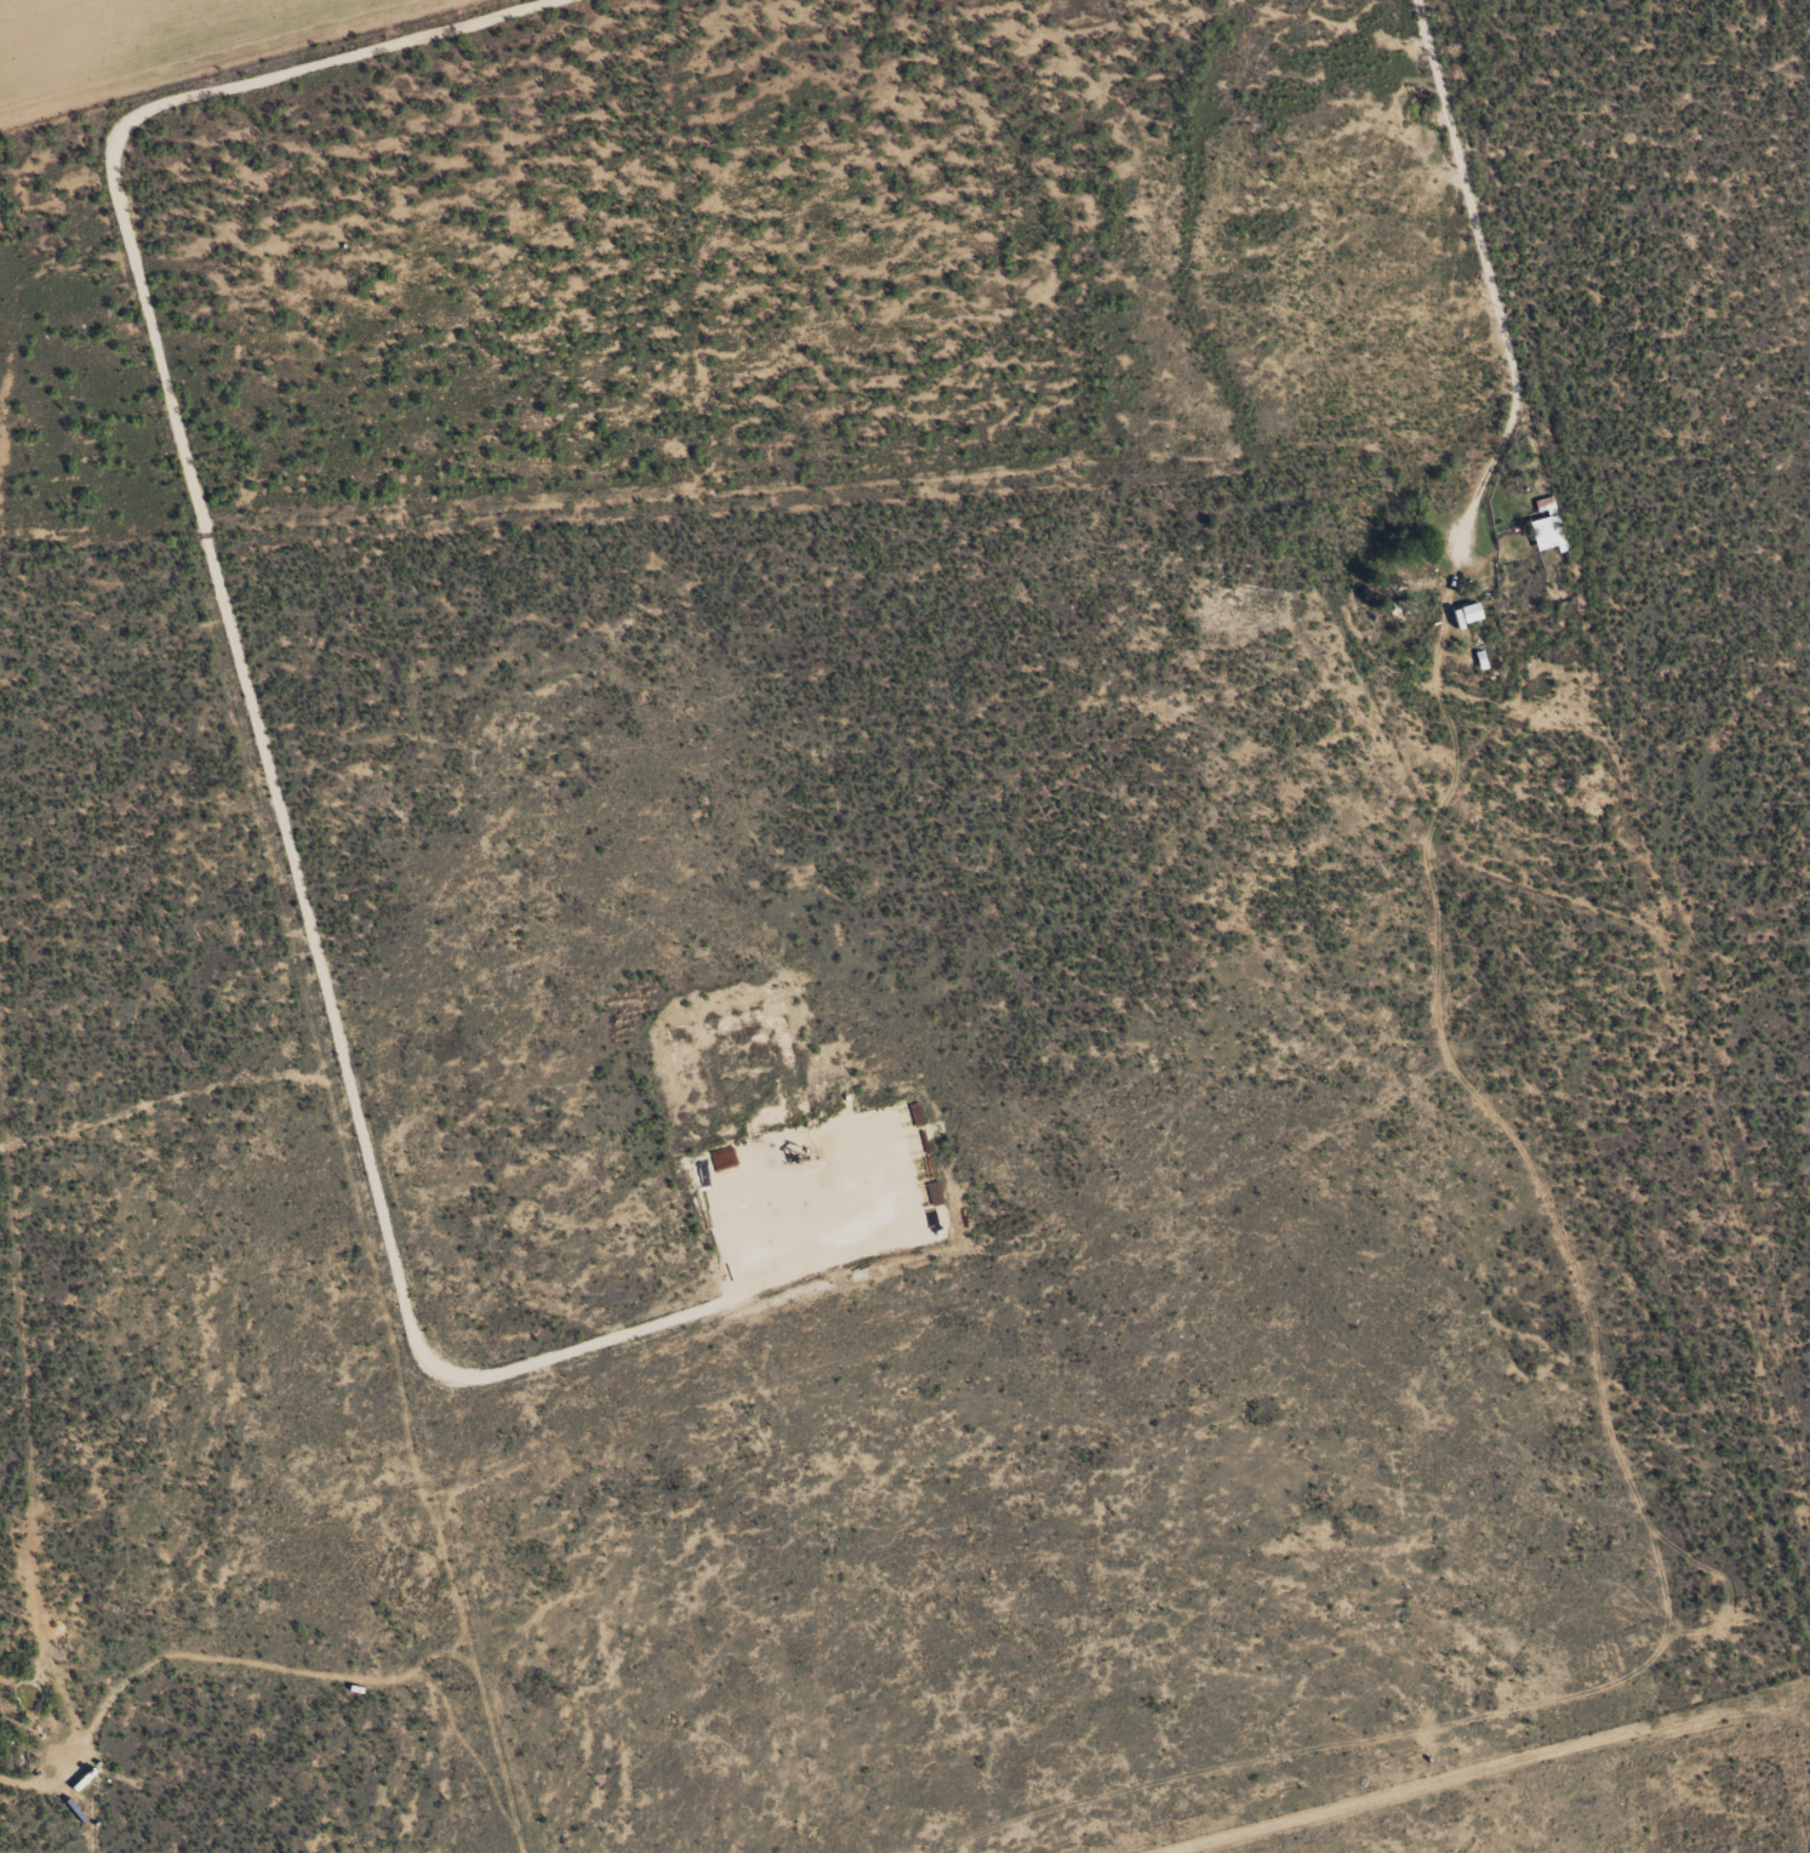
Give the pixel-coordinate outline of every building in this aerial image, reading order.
[(1534,500),(1538,518),(1528,521),(1535,552),(1564,545),(1551,496),(1534,500)] [(1480,617),(1476,601),(1458,606),(1462,622),(1480,617)]
